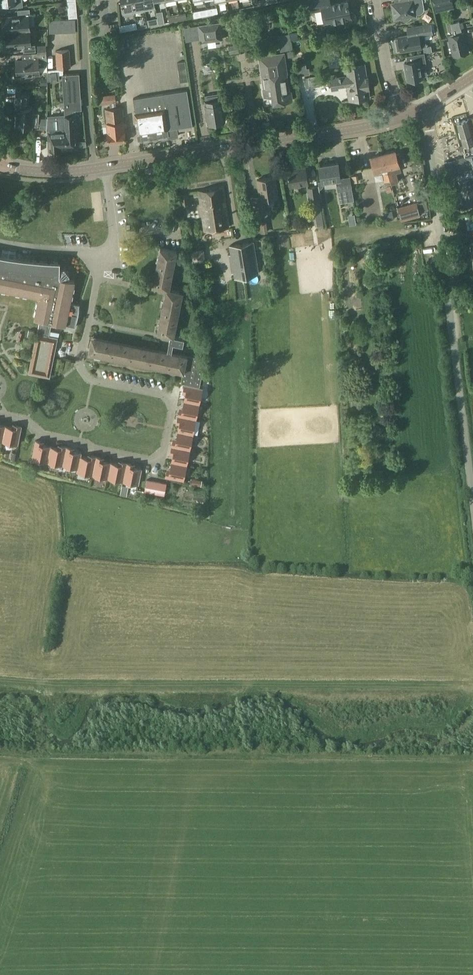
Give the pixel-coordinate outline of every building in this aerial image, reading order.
[(0,3),(0,8),(22,6),(22,0),(0,0),(0,3)] [(124,12),(135,10),(133,0),(122,0),(124,12)] [(135,10),(145,8),(144,0),(133,0),(135,10)] [(145,8),(156,6),(155,1),(155,0),(144,0),(145,8)] [(356,17),(355,14),(352,12),(350,12),(347,1),(331,4),(330,0),(309,0),(312,11),(323,9),(325,22),(332,20),(332,22),(335,24),(339,23),(340,20),(340,19),(347,17),(348,19),(351,21),(354,20),(356,17)] [(400,2),(392,3),(395,19),(402,18),(403,19),(404,20),(405,20),(408,19),(409,19),(409,18),(410,18),(411,17),(410,16),(416,15),(416,13),(420,12),(421,12),(423,10),(423,9),(423,8),(422,0),(399,0),(400,2)] [(219,12),(217,6),(207,8),(208,14),(219,12)] [(6,31),(30,29),(28,14),(30,14),(30,8),(18,9),(18,15),(2,16),(4,31),(6,31)] [(193,11),(194,17),(208,14),(207,8),(193,11)] [(159,20),(158,17),(147,19),(148,26),(159,24),(159,20)] [(48,19),(48,32),(76,31),(75,18),(48,19)] [(454,56),(469,52),(464,32),(462,33),(461,27),(460,22),(459,21),(451,23),(453,30),(454,35),(449,36),(454,56)] [(119,25),(120,31),(138,28),(137,22),(119,25)] [(221,38),(219,23),(199,26),(202,42),(221,38)] [(397,43),(398,50),(400,49),(401,51),(421,47),(421,46),(426,46),(424,34),(432,33),(431,23),(407,27),(408,34),(398,36),(399,42),(397,43)] [(6,31),(7,46),(23,45),(24,51),(36,50),(35,43),(31,44),(30,29),(6,31)] [(277,46),(285,46),(284,33),(276,33),(277,46)] [(238,44),(229,46),(230,54),(239,52),(238,44)] [(124,46),(115,46),(116,62),(126,61),(124,46)] [(57,68),(71,67),(69,49),(56,50),(57,68)] [(314,50),(304,54),(308,65),(318,60),(314,50)] [(32,58),(16,60),(17,68),(15,68),(14,70),(14,76),(16,78),(26,77),(26,75),(39,74),(39,67),(47,66),(46,51),(32,52),(32,58)] [(284,53),(260,57),(262,70),(263,80),(265,88),(266,96),(273,95),(274,103),(292,100),(291,91),(289,91),(286,72),(287,72),(284,53)] [(408,80),(414,79),(414,81),(421,80),(421,78),(422,77),(422,75),(427,75),(425,64),(426,64),(424,53),(407,56),(408,62),(405,62),(408,80)] [(185,61),(177,62),(180,82),(188,81),(185,61)] [(349,100),(370,97),(369,89),(367,76),(365,63),(343,66),(345,75),(330,77),(332,87),(346,85),(349,100)] [(47,72),(47,81),(60,79),(59,71),(47,72)] [(79,73),(62,74),(63,86),(80,85),(79,73)] [(323,75),(309,77),(310,85),(324,83),(323,75)] [(73,109),(82,109),(80,85),(63,86),(66,131),(66,140),(58,140),(59,148),(76,147),(75,130),(77,130),(76,122),(74,122),(73,109)] [(188,90),(133,98),(136,112),(135,113),(139,139),(168,135),(168,136),(179,135),(178,128),(193,125),(188,90)] [(234,101),(232,91),(225,91),(227,102),(234,101)] [(220,92),(205,95),(206,105),(208,120),(208,123),(210,123),(211,124),(216,124),(217,122),(225,121),(222,103),(222,102),(221,102),(220,92)] [(15,106),(16,106),(16,113),(18,113),(17,125),(31,126),(31,124),(37,125),(39,112),(32,112),(32,107),(27,107),(29,95),(16,94),(15,106)] [(116,94),(105,95),(106,104),(116,102),(116,94)] [(126,140),(123,107),(106,108),(109,141),(126,140)] [(472,142),(472,133),(469,118),(457,122),(463,145),(464,145),(472,142)] [(58,128),(49,128),(50,148),(59,148),(58,140),(66,140),(66,131),(58,131),(58,128)] [(464,145),(465,149),(470,148),(471,151),(465,153),(466,156),(445,162),(447,177),(472,170),(472,142),(464,145)] [(396,150),(383,154),(387,168),(388,168),(389,172),(388,172),(391,180),(390,180),(391,183),(399,181),(395,166),(400,165),(396,150)] [(383,154),(371,157),(375,171),(387,168),(383,154)] [(338,163),(319,165),(322,181),(336,179),(340,203),(355,200),(350,177),(341,178),(338,163)] [(305,167),(288,170),(289,174),(288,174),(289,176),(290,185),(308,182),(305,167)] [(459,174),(461,180),(459,180),(463,195),(460,196),(462,204),(464,203),(465,205),(472,203),(472,170),(459,174)] [(275,176),(257,179),(260,195),(252,197),(255,215),(266,213),(264,198),(278,196),(275,176)] [(308,187),(310,201),(319,200),(317,186),(308,187)] [(223,187),(199,191),(205,230),(229,227),(223,187)] [(189,203),(188,194),(180,195),(182,204),(189,203)] [(319,202),(313,203),(316,225),(323,224),(319,202)] [(417,202),(399,207),(402,220),(420,215),(417,202)] [(266,219),(256,221),(257,228),(267,226),(266,219)] [(258,273),(253,241),(231,245),(232,255),(230,255),(233,271),(235,270),(236,277),(258,273)] [(177,251),(160,247),(152,285),(166,288),(157,333),(170,335),(169,342),(183,345),(184,338),(171,335),(180,291),(166,288),(173,257),(176,258),(177,251)] [(201,260),(202,248),(193,247),(192,260),(201,260)] [(2,289),(2,290),(6,291),(6,290),(16,292),(16,293),(20,294),(20,293),(24,293),(23,295),(27,295),(28,294),(39,297),(38,301),(37,301),(36,305),(37,305),(36,309),(35,308),(34,312),(36,312),(34,318),(40,319),(37,333),(32,359),(31,362),(29,370),(32,371),(42,373),(50,375),(58,337),(56,337),(49,336),(52,322),(75,326),(75,327),(75,326),(76,325),(76,324),(76,323),(77,322),(77,321),(78,320),(78,319),(78,318),(78,317),(79,316),(79,315),(79,314),(79,313),(79,312),(79,311),(79,310),(79,309),(80,308),(80,307),(80,306),(80,305),(80,304),(79,304),(70,302),(71,297),(73,298),(73,294),(72,293),(73,290),(74,290),(75,286),(74,286),(75,280),(69,279),(70,275),(65,268),(60,268),(60,262),(55,262),(55,260),(51,260),(51,261),(47,261),(48,260),(44,260),(43,261),(38,261),(33,260),(34,259),(30,259),(29,260),(26,259),(26,258),(22,258),(22,259),(17,258),(7,257),(2,256),(2,255),(0,254),(0,289),(2,289)] [(179,356),(91,338),(89,352),(184,371),(182,382),(200,385),(205,358),(180,353),(179,356)] [(185,400),(200,403),(203,388),(185,384),(184,390),(187,390),(185,400)] [(179,415),(197,418),(200,403),(185,400),(183,411),(180,410),(179,415)] [(179,431),(193,434),(197,418),(179,415),(178,420),(181,421),(179,431)] [(6,426),(3,441),(18,445),(22,426),(17,425),(16,428),(6,426)] [(173,445),(190,449),(193,434),(179,431),(177,441),(174,440),(173,445)] [(71,437),(77,442),(80,438),(84,442),(85,441),(75,432),(71,437)] [(48,462),(51,447),(41,445),(42,441),(36,440),(32,458),(48,462)] [(106,451),(110,446),(103,441),(100,447),(106,451)] [(51,447),(48,462),(62,465),(66,446),(62,445),(61,449),(51,447)] [(172,461),(187,464),(190,449),(173,445),(172,450),(174,451),(172,461)] [(66,446),(62,465),(78,468),(80,456),(81,456),(82,453),(71,451),(72,448),(66,446)] [(93,474),(96,456),(91,455),(91,458),(81,456),(80,456),(78,468),(77,470),(93,474)] [(108,477),(111,462),(101,460),(102,457),(96,456),(93,474),(108,477)] [(124,480),(127,462),(122,461),(122,464),(111,462),(108,477),(124,480)] [(187,464),(172,461),(170,471),(167,471),(166,476),(184,480),(187,464)] [(127,462),(124,480),(139,483),(142,469),(132,466),(132,463),(127,462)] [(164,495),(167,483),(147,479),(145,491),(164,495)] [(122,484),(120,493),(127,494),(128,486),(122,484)]
